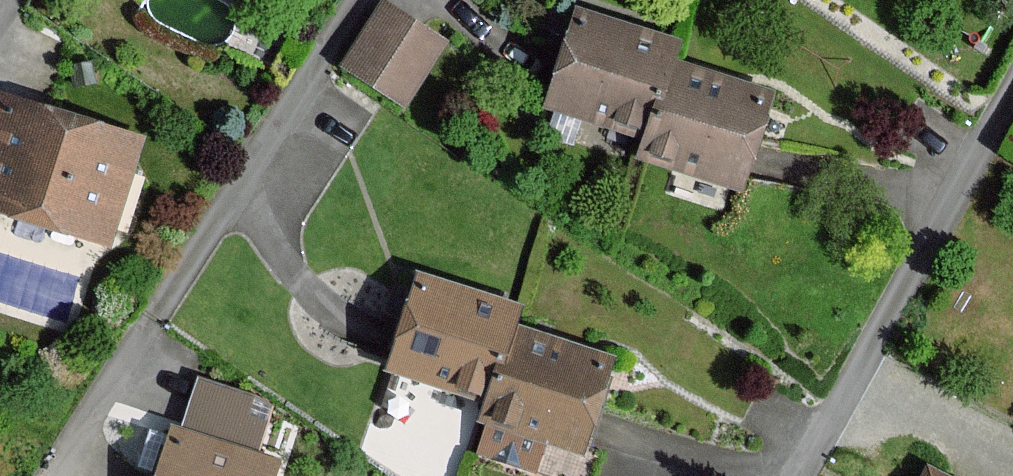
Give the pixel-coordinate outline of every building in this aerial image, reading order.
[(453,46),(387,6),(345,74),(411,114),(453,46)] [(575,10),(547,106),(647,135),(669,60),(675,40),(575,10)] [(741,183),(769,89),(669,60),(647,135),(641,154),(741,183)] [(0,95),(0,96),(0,208),(106,242),(138,138),(0,95)] [(419,277),(391,373),(491,403),(513,327),(519,307),(419,277)] [(585,451),(613,356),(513,327),(491,403),(485,421),(585,451)] [(196,384),(181,434),(168,430),(154,475),(273,475),(277,464),(256,457),(265,426),(251,422),(257,402),(196,384)]
